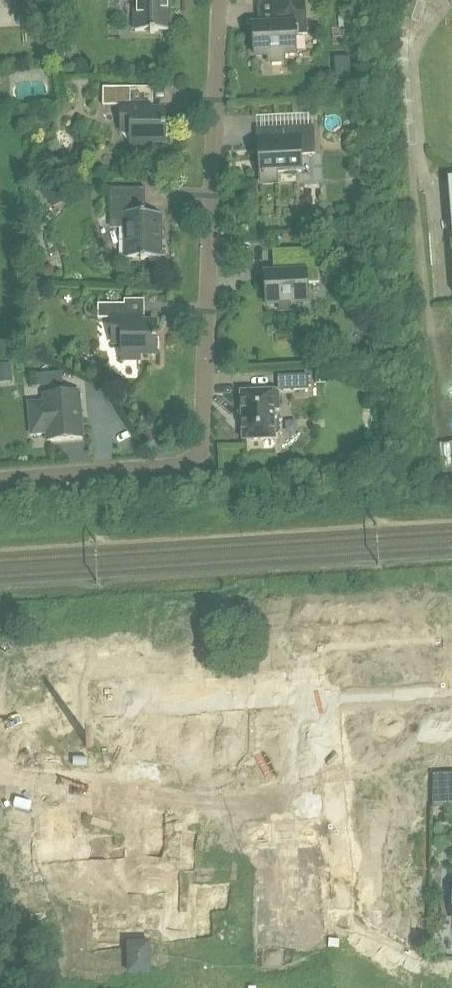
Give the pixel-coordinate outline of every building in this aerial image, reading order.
[(47,0),(18,0),(18,6),(22,6),(23,25),(48,24),(47,0)] [(135,31),(151,31),(151,33),(155,33),(155,31),(170,31),(170,13),(168,13),(168,6),(170,6),(170,0),(135,0),(135,31)] [(277,26),(253,27),(255,55),(268,54),(268,63),(285,62),(285,54),(296,53),(295,36),(308,35),(306,0),(276,2),(277,26)] [(107,106),(121,106),(121,131),(131,131),(131,148),(149,148),(149,142),(165,142),(165,138),(164,138),(164,128),(165,128),(165,111),(149,110),(149,106),(144,105),(134,105),(133,87),(107,87),(107,106)] [(283,145),(259,146),(260,183),(277,182),(277,173),(302,172),(301,154),(315,154),(314,127),(282,129),(283,145)] [(44,190),(52,207),(68,200),(61,183),(44,190)] [(110,213),(126,213),(126,258),(141,258),(141,260),(145,260),(145,258),(160,258),(160,240),(158,240),(158,233),(160,233),(160,214),(145,214),(145,212),(143,212),(143,188),(110,188),(110,213)] [(272,250),(273,275),(265,275),(266,304),(279,303),(279,311),(296,311),(296,302),(308,302),(307,284),(319,284),(317,248),(272,250)] [(98,304),(98,318),(112,318),(112,343),(122,343),(122,360),(140,360),(140,355),(156,354),(156,350),(155,350),(155,340),(156,340),(156,323),(139,323),(139,318),(133,318),(133,317),(124,317),(124,304),(98,304)] [(13,381),(11,363),(0,364),(0,382),(13,381)] [(283,376),(284,391),(308,390),(307,375),(283,376)] [(242,440),(274,439),(274,435),(277,435),(279,432),(279,418),(276,416),(273,416),(273,409),(278,409),(278,391),(240,392),(242,440)] [(44,407),(29,408),(31,434),(46,433),(47,440),(82,437),(79,392),(43,395),(44,407)] [(116,679),(141,678),(140,664),(116,665),(116,679)] [(434,697),(436,733),(451,732),(451,696),(434,697)] [(305,705),(283,706),(286,742),(307,741),(305,705)] [(263,707),(243,709),(245,745),(265,743),(263,707)] [(243,709),(221,710),(223,746),(245,745),(243,709)] [(176,710),(136,712),(137,735),(177,733),(177,734),(176,710)] [(210,731),(210,722),(198,723),(198,731),(210,731)] [(177,733),(137,735),(138,757),(178,754),(177,734),(177,733)] [(212,752),(211,744),(199,745),(199,753),(212,752)] [(25,758),(25,746),(17,746),(17,758),(25,758)] [(294,763),(294,751),(286,752),(287,764),(294,763)] [(212,760),(212,752),(199,753),(200,760),(212,760)] [(287,764),(286,752),(278,752),(279,764),(287,764)] [(178,754),(138,757),(139,779),(179,777),(178,754)] [(76,755),(34,757),(36,776),(43,775),(44,792),(44,793),(56,792),(56,791),(78,790),(78,789),(76,755)] [(417,768),(416,756),(408,757),(409,769),(417,768)] [(26,770),(25,758),(17,758),(18,770),(26,770)] [(374,771),(373,759),(365,760),(366,772),(374,771)] [(381,771),(381,759),(373,759),(374,771),(381,771)] [(254,772),(253,760),(246,761),(246,773),(247,773),(254,772)] [(246,773),(246,761),(238,761),(239,773),(246,773)] [(439,774),(438,766),(426,766),(427,774),(433,774),(435,774),(439,774)] [(432,808),(451,807),(451,773),(435,774),(433,774),(432,808)] [(382,789),(352,791),(354,816),(395,814),(394,789),(406,788),(405,776),(381,777),(382,789)] [(296,792),(296,784),(284,785),(284,793),(296,792)] [(57,808),(50,808),(51,828),(92,825),(90,788),(78,789),(78,790),(56,791),(56,792),(57,808)] [(297,800),(296,792),(284,793),(285,801),(297,800)] [(244,795),(208,798),(209,820),(245,818),(244,796),(244,795)] [(395,814),(354,816),(355,841),(385,840),(386,852),(410,850),(409,838),(397,838),(395,814)] [(42,828),(41,815),(33,816),(34,828),(42,828)] [(281,853),(257,855),(258,867),(270,866),(272,891),(313,888),(312,863),(282,865),(281,853)] [(236,857),(213,858),(216,898),(238,896),(236,857)] [(192,859),(190,859),(191,863),(192,863),(194,899),(216,898),(213,858),(192,859)] [(10,884),(9,861),(0,861),(0,884),(10,884)] [(191,863),(170,865),(173,900),(193,899),(194,899),(192,863),(191,863)] [(116,864),(94,865),(97,905),(118,904),(116,864)] [(94,865),(74,867),(76,906),(97,905),(94,865)] [(170,865),(149,866),(151,902),(152,902),(173,900),(170,865)] [(149,866),(126,867),(128,908),(152,906),(152,902),(151,902),(149,866)] [(388,880),(358,882),(359,909),(404,906),(403,879),(412,879),(412,866),(388,868),(388,880)] [(74,867),(54,868),(56,907),(76,906),(74,867)] [(54,868),(32,869),(35,909),(56,907),(54,868)] [(0,884),(0,907),(11,907),(10,884),(0,884)] [(273,916),(261,916),(262,929),(286,927),(285,915),(315,913),(313,888),(272,891),(273,916)] [(225,929),(224,917),(217,918),(217,930),(225,929)] [(217,930),(217,918),(209,918),(210,930),(217,930)] [(152,931),(152,919),(144,919),(144,931),(152,931)] [(174,934),(174,922),(166,923),(167,935),(174,934)] [(182,934),(181,922),(174,922),(174,934),(182,934)] [(99,943),(98,931),(90,932),(91,944),(99,943)] [(107,943),(106,931),(98,931),(99,943),(107,943)] [(151,941),(127,941),(127,974),(151,974),(151,941)] [(67,955),(66,942),(58,943),(59,955),(67,955)] [(59,955),(58,943),(50,943),(51,955),(59,955)]
